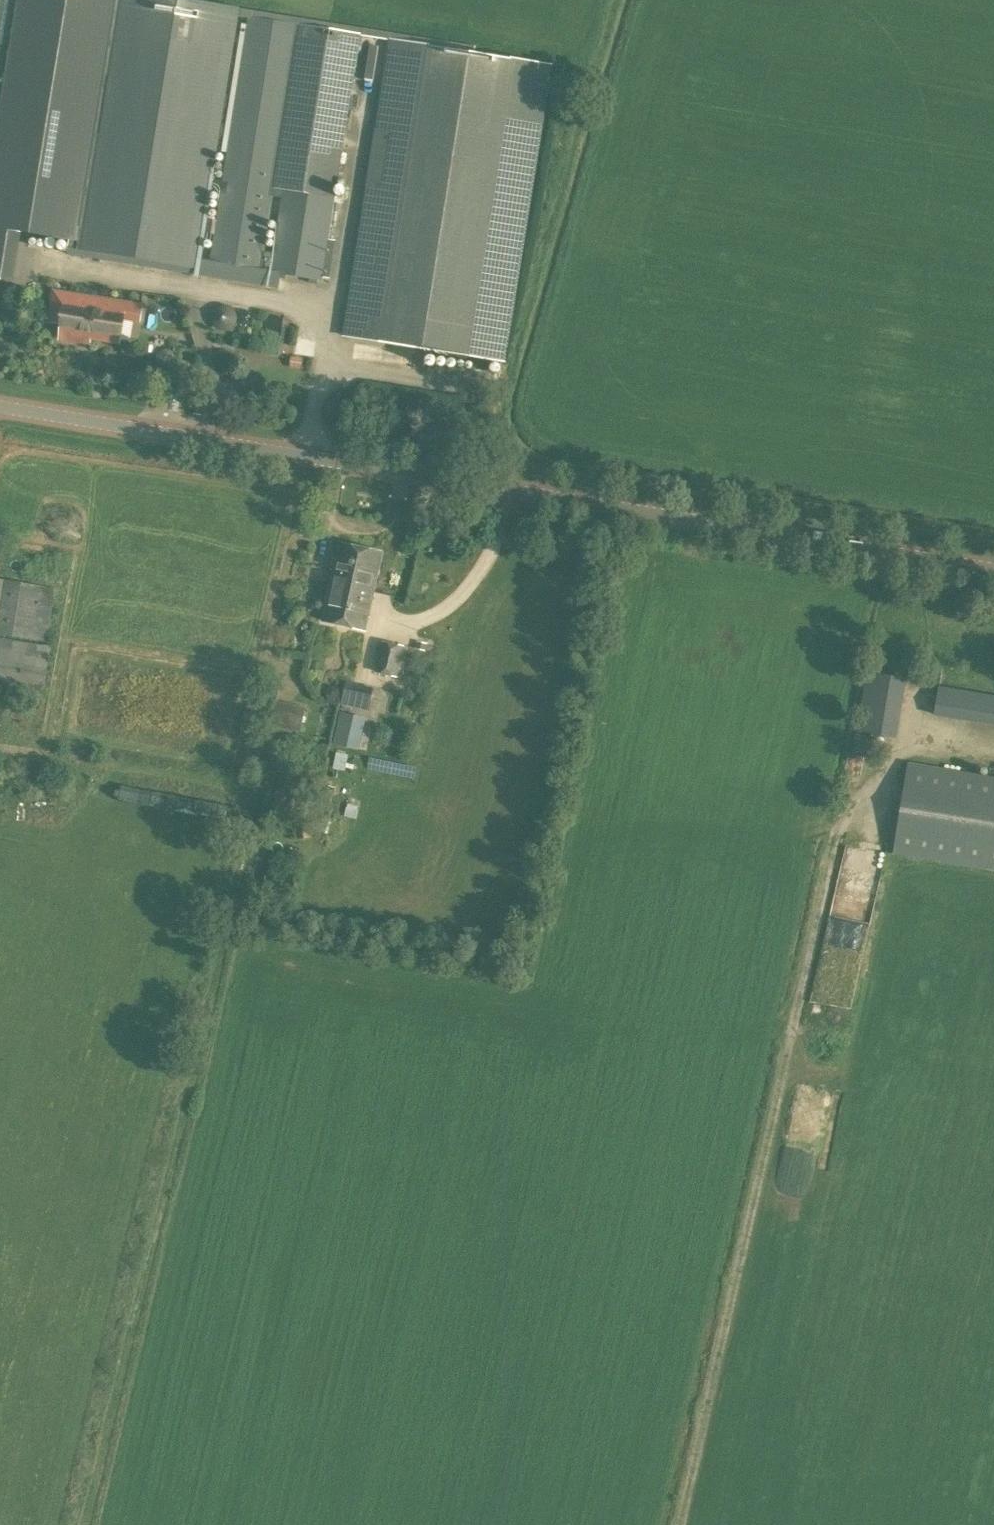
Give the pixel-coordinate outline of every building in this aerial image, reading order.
[(118,0),(18,0),(0,105),(0,229),(69,241),(76,242),(118,0)] [(67,253),(279,287),(281,274),(260,270),(209,263),(199,261),(239,16),(248,18),(248,16),(302,24),(361,33),(360,36),(388,40),(389,38),(475,51),(476,45),(194,0),(118,0),(76,242),(69,241),(67,253)] [(360,36),(361,33),(302,24),(248,16),(248,18),(209,263),(260,270),(281,274),(322,281),(323,277),(329,278),(335,240),(329,239),(335,197),(358,50),(360,36)] [(506,362),(553,64),(475,51),(389,38),(388,40),(342,336),(506,362)] [(62,323),(60,338),(78,341),(79,335),(119,341),(123,317),(139,320),(142,304),(54,291),(49,321),(62,323)] [(331,581),(373,590),(382,552),(340,543),(331,581)] [(56,588),(0,578),(0,634),(47,642),(56,588)] [(365,630),(373,590),(331,581),(323,620),(365,630)] [(51,646),(0,637),(0,689),(43,696),(51,646)] [(397,677),(404,646),(381,640),(374,672),(397,677)] [(368,710),(373,687),(345,681),(340,704),(368,710)] [(937,687),(933,716),(993,723),(993,693),(937,687)] [(299,734),(305,707),(276,700),(270,728),(299,734)] [(358,750),(366,717),(342,712),(334,744),(358,750)] [(870,759),(874,736),(855,733),(851,755),(870,759)] [(908,762),(893,854),(993,871),(993,770),(988,769),(987,775),(908,762)]
